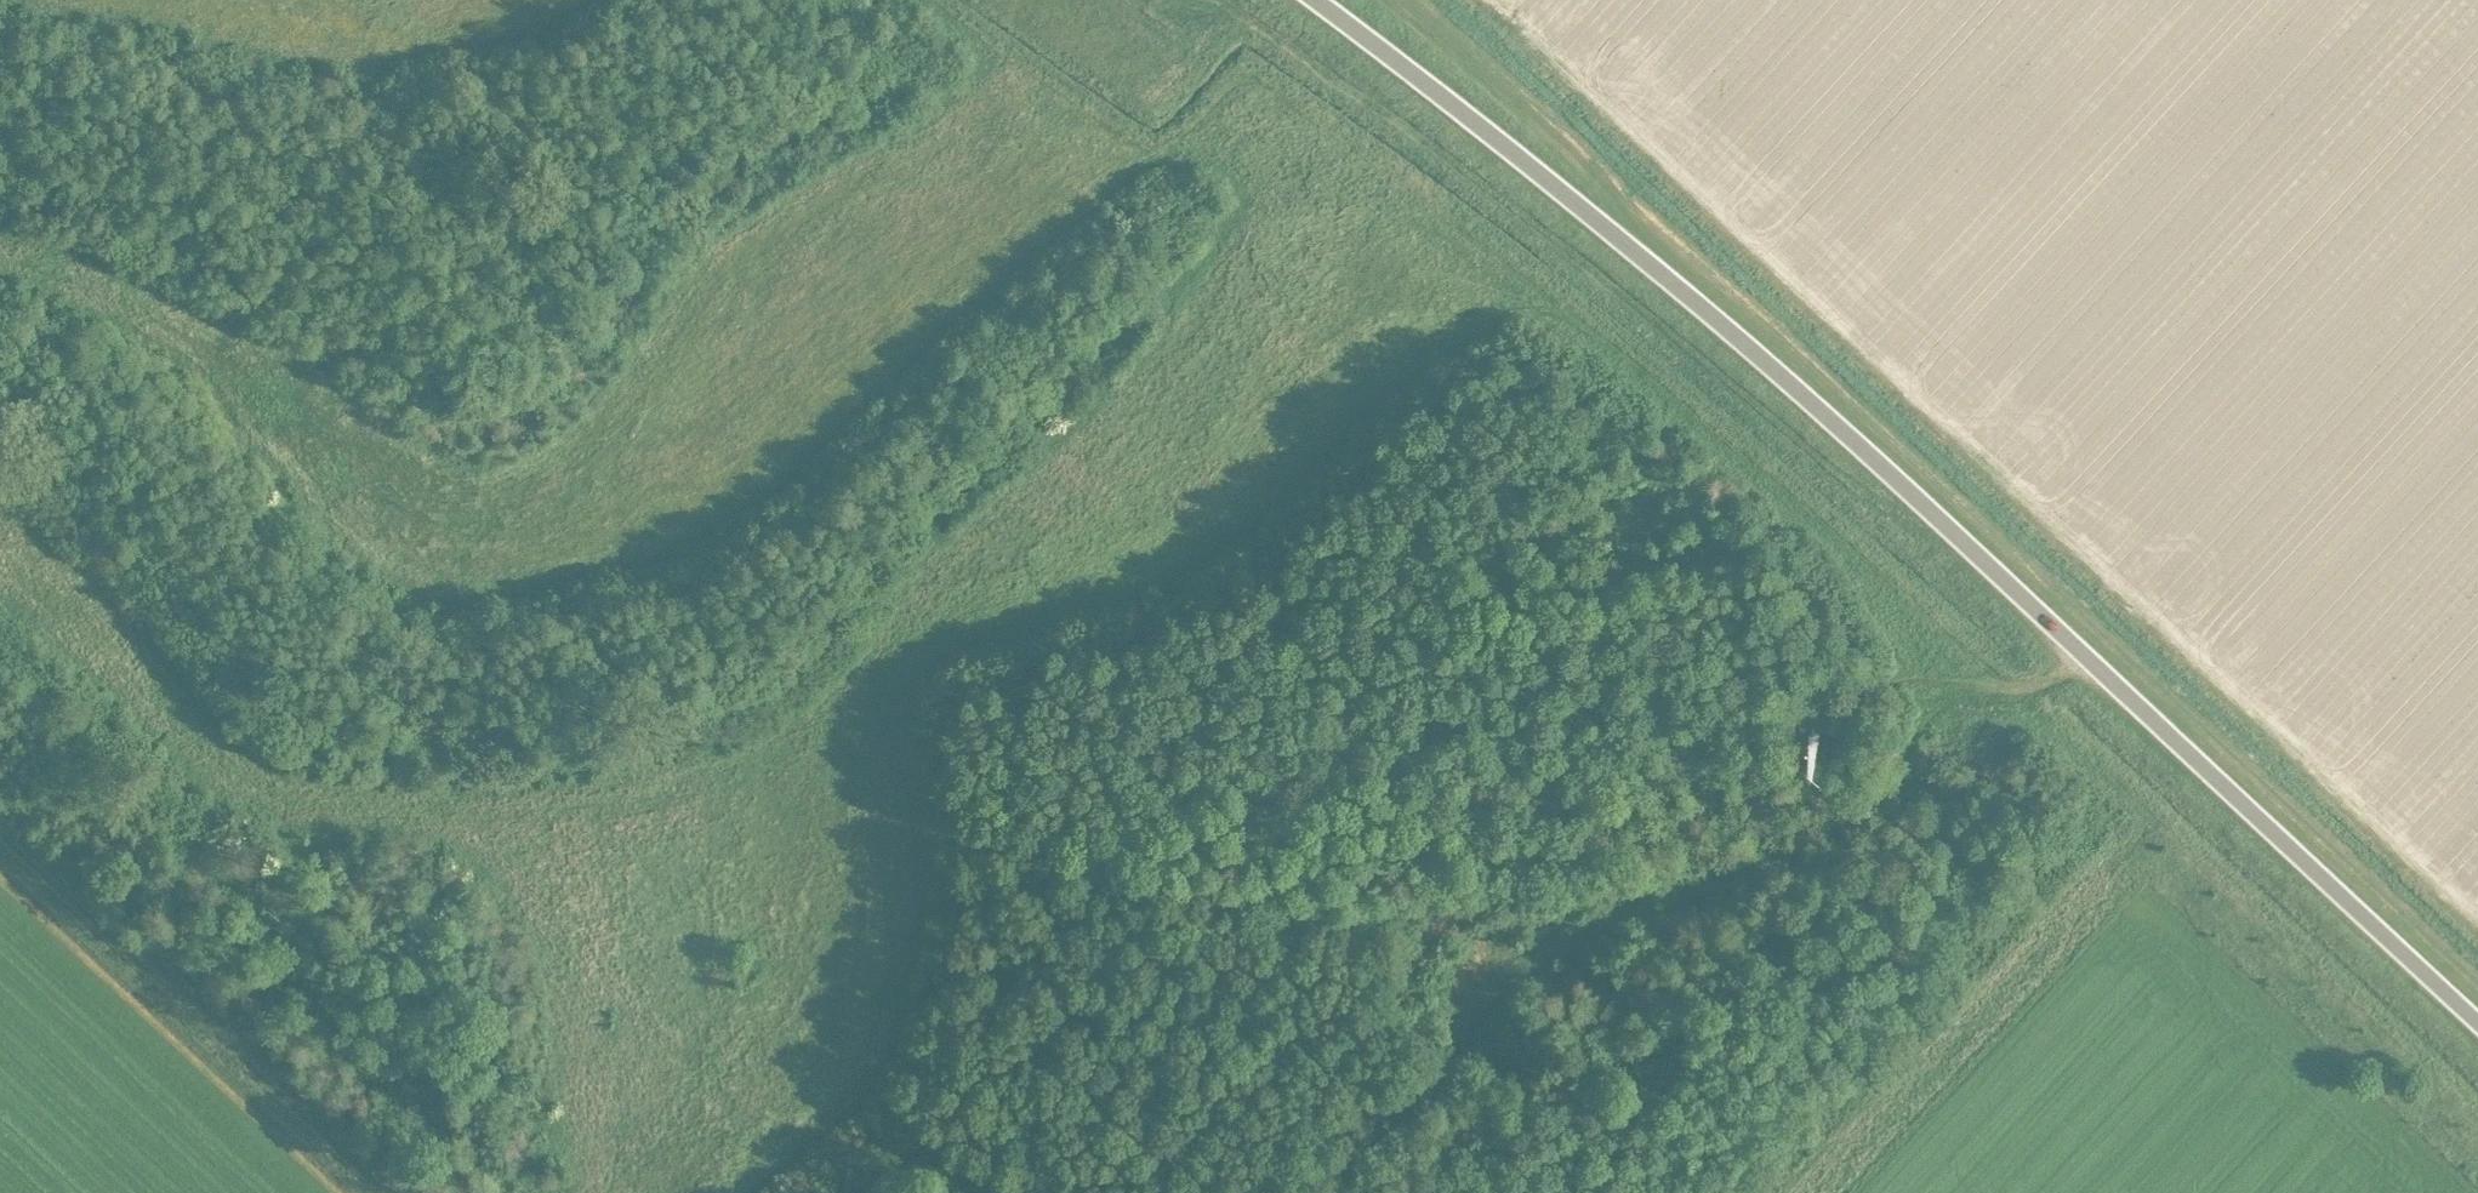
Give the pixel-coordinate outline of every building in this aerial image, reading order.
[(1788,714),(1792,728),(1815,719),(1811,706),(1788,714)]
